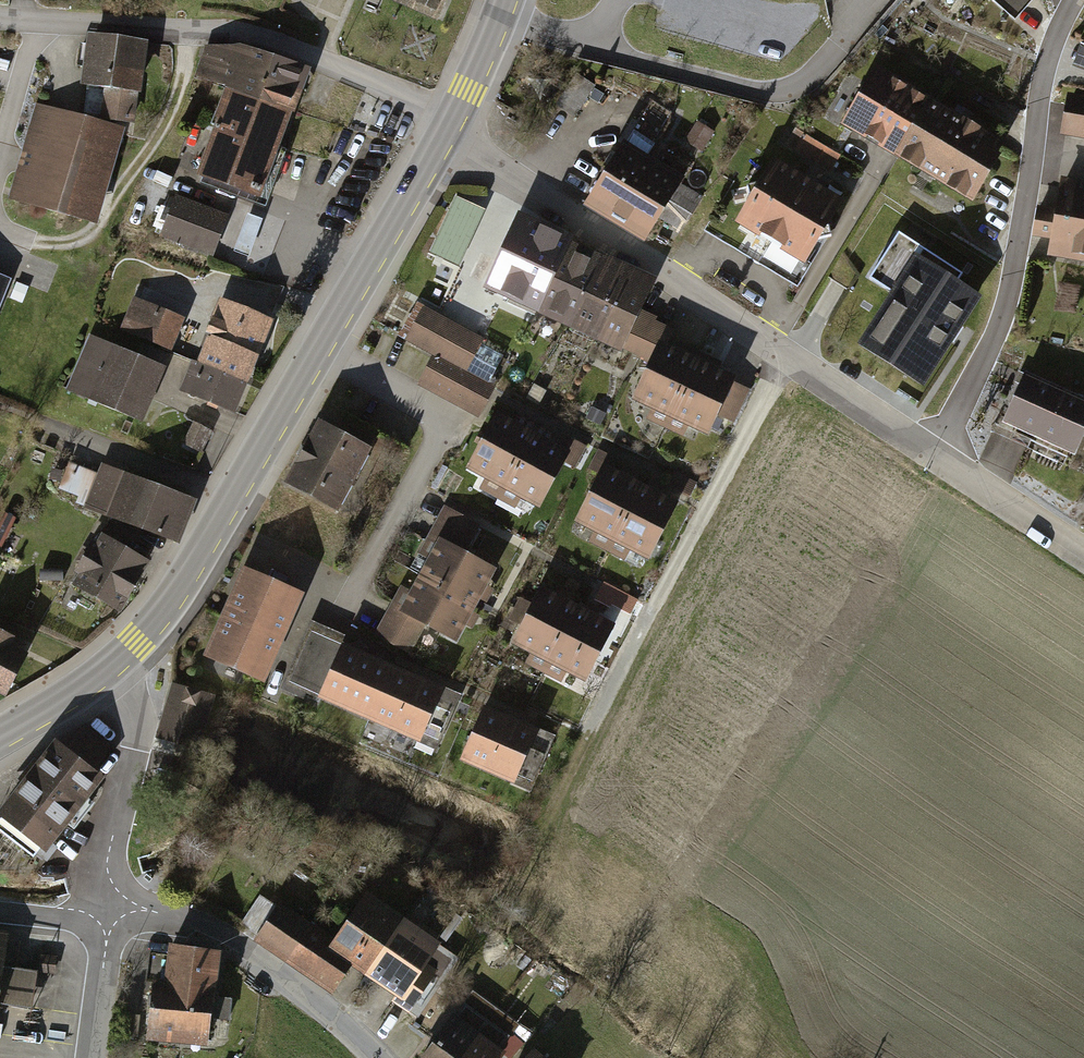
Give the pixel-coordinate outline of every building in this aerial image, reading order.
[(437,25),(448,0),(380,0),(437,25)] [(1080,42),(1072,65),(1083,70),(1083,43),(1080,42)] [(93,46),(86,97),(108,100),(105,124),(133,128),(142,52),(93,46)] [(294,88),(302,66),(243,46),(232,47),(226,64),(241,68),(294,88)] [(287,108),(294,88),(241,68),(226,64),(225,69),(238,73),(233,89),(235,90),(287,108)] [(846,122),(900,154),(931,103),(876,70),(846,122)] [(590,90),(574,79),(560,101),(576,112),(590,90)] [(273,146),(287,108),(235,90),(228,109),(222,107),(220,113),(216,112),(213,124),(216,125),(273,146)] [(1064,136),(1083,140),(1083,97),(1073,95),(1064,136)] [(650,99),(588,200),(647,236),(658,218),(680,182),(690,166),(652,142),(671,110),(650,99)] [(900,154),(972,198),(985,175),(988,160),(981,156),(990,139),(931,103),(900,154)] [(35,111),(10,201),(95,224),(120,134),(35,111)] [(695,119),(683,139),(701,150),(713,130),(695,119)] [(256,191),(273,146),(216,125),(215,130),(219,132),(206,172),(256,191)] [(841,155),(796,129),(782,151),(828,178),(841,155)] [(751,201),(740,219),(805,258),(816,239),(831,237),(827,222),(838,202),(773,163),(761,182),(747,186),(751,201)] [(703,196),(680,182),(658,218),(681,232),(703,196)] [(1083,270),(1083,185),(1062,182),(1057,210),(1045,208),(1041,233),(1053,235),(1049,265),(1083,270)] [(480,212),(455,199),(419,267),(444,280),(480,212)] [(174,201),(160,245),(208,260),(222,216),(174,201)] [(262,217),(246,212),(233,249),(247,254),(262,217)] [(573,244),(522,219),(484,295),(535,321),(573,244)] [(962,274),(898,233),(881,260),(894,268),(882,287),(895,295),(875,327),(888,336),(876,354),(920,383),(976,296),(956,283),(962,274)] [(603,258),(573,244),(535,321),(565,335),(603,258)] [(629,271),(603,258),(565,335),(591,348),(629,271)] [(658,286),(629,271),(591,348),(620,362),(643,317),(658,286)] [(0,275),(0,307),(11,279),(0,275)] [(137,302),(122,332),(168,354),(182,324),(137,302)] [(228,307),(214,338),(259,358),(273,327),(228,307)] [(483,345),(423,313),(404,347),(434,363),(419,391),(477,422),(493,392),(466,377),(483,345)] [(674,332),(643,317),(620,362),(652,378),(666,350),(674,332)] [(214,338),(200,369),(245,389),(259,358),(214,338)] [(89,345),(66,390),(138,425),(160,379),(89,345)] [(739,385),(666,350),(652,378),(636,411),(709,447),(739,385)] [(200,369),(186,399),(231,419),(245,389),(200,369)] [(998,424),(1070,455),(1083,424),(1083,397),(1022,370),(998,424)] [(472,481),(505,498),(535,442),(501,425),(472,481)] [(322,432),(286,498),(334,524),(370,458),(322,432)] [(505,498),(539,516),(568,460),(535,442),(505,498)] [(106,469),(90,512),(175,545),(192,502),(106,469)] [(576,535),(612,553),(640,494),(604,477),(576,535)] [(612,553),(648,570),(677,512),(640,494),(612,553)] [(434,557),(420,583),(471,609),(491,574),(462,558),(478,528),(445,510),(423,551),(434,557)] [(104,532),(89,556),(129,581),(144,557),(104,532)] [(89,556),(74,580),(115,604),(129,581),(89,556)] [(244,575),(209,654),(264,679),(300,600),(244,575)] [(401,588),(378,633),(409,650),(423,623),(455,640),(471,609),(420,583),(414,595),(401,588)] [(519,595),(506,626),(519,631),(532,601),(519,595)] [(513,662),(551,681),(582,620),(544,601),(513,662)] [(551,681),(590,700),(620,639),(582,620),(551,681)] [(5,690),(25,648),(0,636),(0,687),(5,690)] [(322,696),(370,717),(391,670),(343,649),(322,696)] [(370,717),(420,739),(441,692),(391,670),(370,717)] [(211,698),(173,687),(159,737),(197,748),(211,698)] [(460,757),(515,781),(539,727),(484,703),(460,757)] [(0,805),(0,814),(46,850),(104,774),(97,769),(114,748),(85,725),(72,733),(64,743),(54,736),(0,805)] [(337,954),(345,943),(276,900),(253,939),(330,992),(351,964),(337,954)] [(351,964),(375,981),(404,940),(367,913),(345,943),(337,954),(351,964)] [(375,981),(412,1008),(442,966),(404,940),(375,981)] [(170,945),(165,984),(182,986),(210,990),(215,950),(170,945)] [(165,984),(153,983),(148,1034),(176,1037),(182,986),(165,984)] [(210,990),(182,986),(176,1037),(204,1040),(210,990)] [(474,1047),(456,1034),(437,1057),(467,1057),(474,1047)] [(474,1047),(467,1057),(489,1057),(474,1047)]
